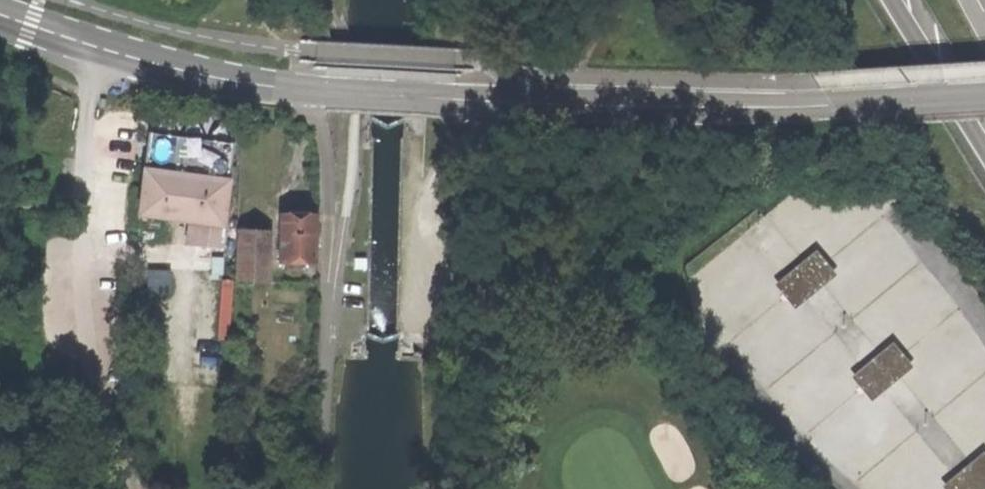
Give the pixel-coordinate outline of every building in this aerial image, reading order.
[(144,172),(228,183),(230,168),(233,144),(149,133),(146,151),(144,172)] [(237,168),(230,168),(228,183),(235,184),(237,168)] [(223,227),(228,183),(144,172),(138,216),(191,223),(197,223),(221,226),(223,227)] [(278,265),(314,266),(315,216),(280,215),(278,265)] [(188,245),(194,246),(197,223),(191,223),(188,245)] [(218,249),(221,226),(197,223),(194,246),(218,249)] [(268,234),(239,234),(239,290),(247,290),(247,282),(267,282),(268,234)] [(820,252),(778,285),(798,309),(839,276),(820,252)] [(168,274),(149,273),(149,293),(168,293),(168,274)] [(897,345),(855,378),(875,402),(916,369),(897,345)] [(852,440),(872,463),(893,444),(874,421),(852,440)] [(946,485),(949,488),(984,488),(984,454),(946,485)]
